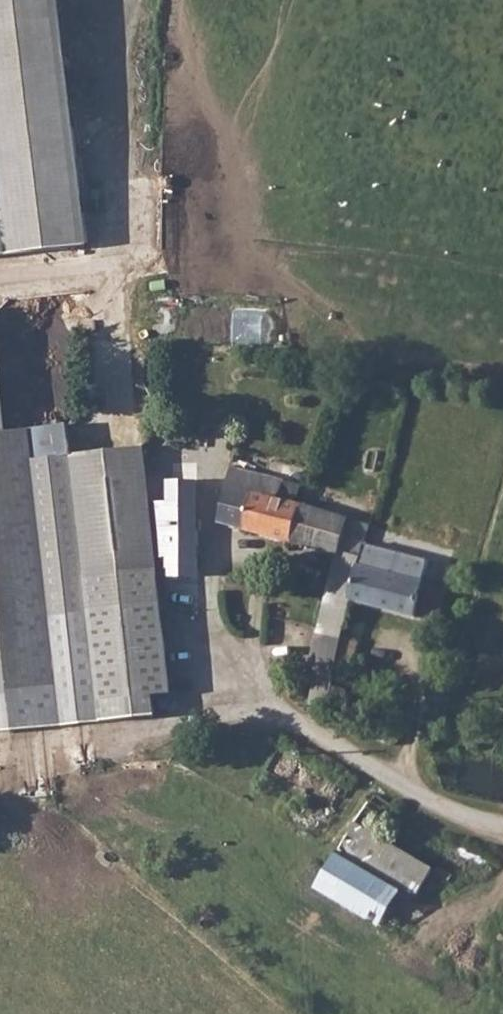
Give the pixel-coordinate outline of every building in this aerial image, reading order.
[(88,246),(65,0),(0,0),(0,255),(88,246)] [(231,342),(263,345),(265,313),(234,310),(231,342)] [(107,716),(79,459),(75,422),(10,430),(0,338),(0,728),(107,716)] [(180,708),(164,540),(160,504),(155,451),(79,459),(107,716),(180,708)] [(364,545),(368,525),(285,505),(289,488),(230,475),(219,528),(302,549),(337,557),(359,562),(364,545)] [(201,577),(197,483),(171,481),(169,503),(160,504),(164,540),(171,538),(171,575),(201,577)] [(424,561),(364,545),(359,562),(337,557),(321,634),(344,640),(354,599),(435,615),(441,587),(420,580),(424,561)] [(344,640),(321,634),(316,660),(340,666),(344,640)] [(340,666),(316,660),(311,677),(321,679),(313,709),(329,712),(333,692),(346,695),(349,680),(338,676),(340,666)] [(435,871),(356,823),(338,851),(343,854),(406,892),(417,899),(435,871)] [(406,892),(343,854),(320,891),(383,930),(406,892)]
